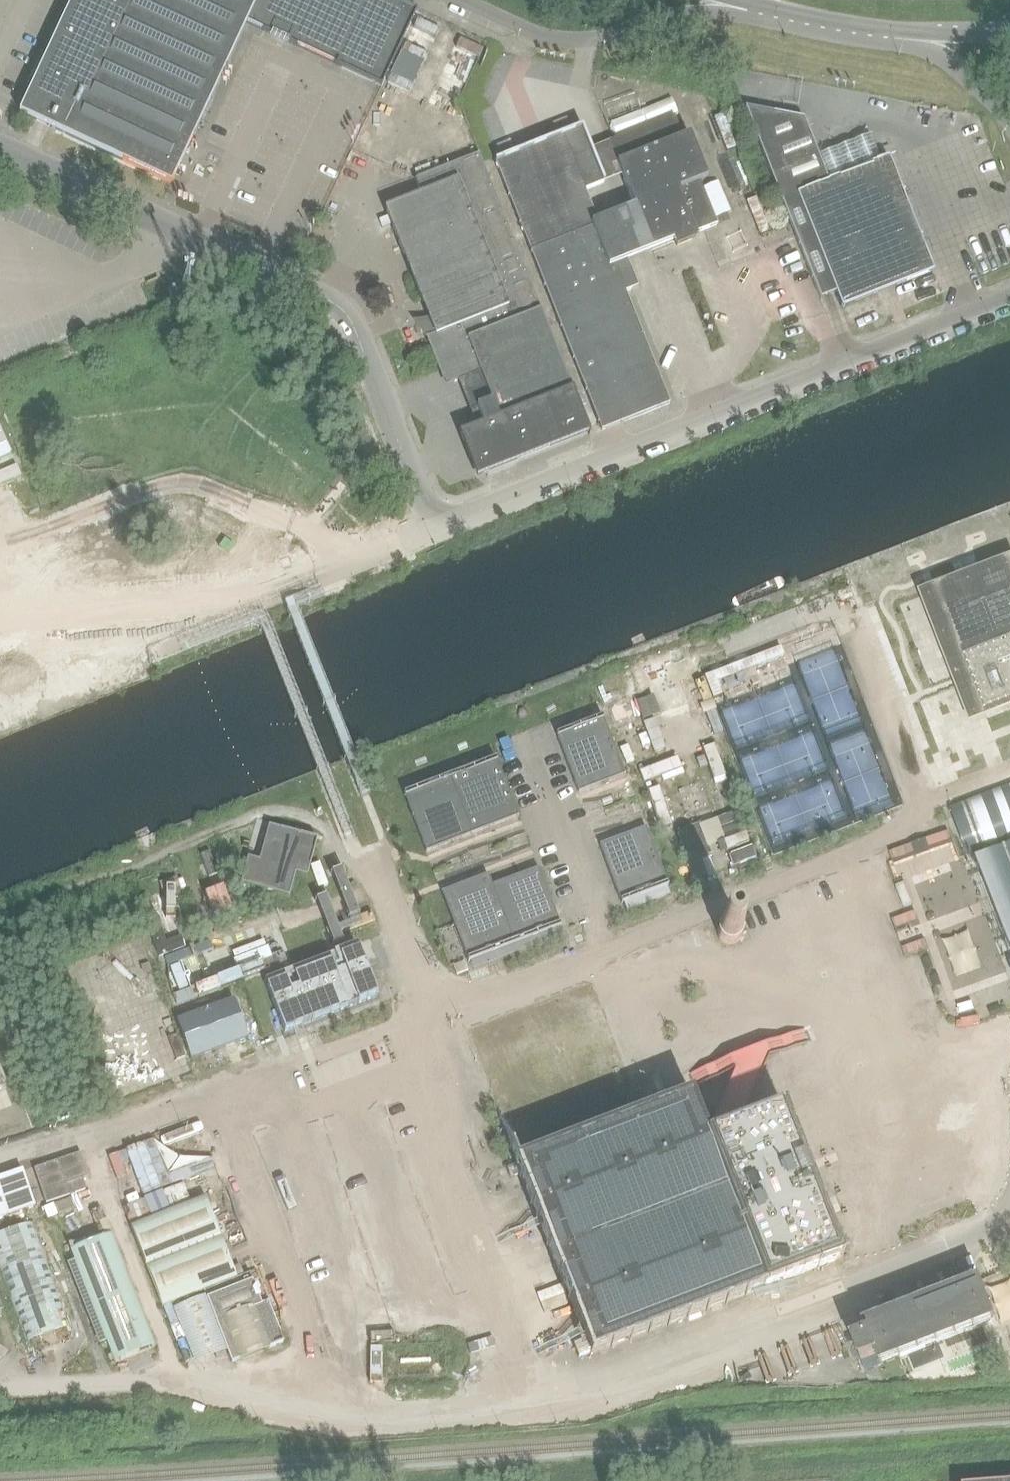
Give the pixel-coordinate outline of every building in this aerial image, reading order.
[(246,22),(257,0),(72,0),(20,112),(64,133),(171,183),(176,172),(178,173),(180,170),(177,168),(186,149),(189,150),(191,147),(188,146),(246,22)] [(246,22),(381,85),(416,11),(392,0),(257,0),(246,22)] [(460,110),(489,40),(465,31),(436,101),(460,110)] [(827,296),(836,293),(842,307),(932,273),(888,159),(827,181),(803,119),(751,109),(744,107),(820,299),(827,296)] [(614,265),(651,251),(717,225),(674,117),(608,143),(634,208),(597,222),(585,191),(604,183),(581,127),(494,162),(601,428),(602,430),(621,422),(669,402),(614,265)] [(462,377),(553,342),(478,153),(414,179),(420,195),(385,209),(435,335),(426,338),(439,370),(447,366),(448,370),(449,370),(453,382),(462,379),(462,377)] [(474,410),(480,425),(459,434),(477,478),(588,434),(589,436),(590,435),(553,342),(462,377),(462,379),(474,409),(473,409),(474,410)] [(1009,566),(936,595),(983,715),(1009,704),(1009,567),(1009,566)] [(708,676),(704,677),(713,699),(722,695),(717,683),(785,657),(781,647),(739,664),(708,676)] [(661,692),(643,700),(650,717),(668,709),(661,692)] [(602,717),(556,734),(578,793),(625,775),(602,717)] [(655,755),(666,751),(655,722),(644,726),(655,755)] [(726,778),(714,747),(703,751),(715,782),(726,778)] [(495,758),(449,776),(472,834),(518,817),(495,758)] [(640,775),(644,785),(681,771),(677,761),(640,775)] [(449,776),(403,793),(426,852),(472,834),(449,776)] [(949,806),(967,856),(1009,839),(1009,783),(949,806)] [(648,794),(661,832),(672,828),(659,790),(648,794)] [(699,823),(676,832),(695,880),(707,875),(701,861),(712,857),(699,823)] [(645,828),(599,845),(621,904),(668,886),(645,828)] [(247,861),(241,884),(288,898),(295,875),(306,878),(316,843),(269,830),(259,864),(247,861)] [(975,860),(1009,949),(1009,846),(975,860)] [(538,869),(492,886),(514,945),(560,927),(538,869)] [(488,875),(441,893),(468,962),(514,945),(492,886),(488,875)] [(216,889),(221,913),(241,909),(235,885),(216,889)] [(376,914),(353,921),(358,940),(382,933),(376,914)] [(188,933),(174,940),(168,928),(157,933),(173,966),(198,954),(188,933)] [(358,951),(266,987),(284,1033),(376,997),(358,951)] [(192,1063),(248,1042),(233,1003),(177,1024),(192,1063)] [(514,1161),(590,1355),(841,1259),(783,1107),(724,1129),(706,1135),(691,1097),(690,1094),(514,1161)] [(153,1140),(126,1150),(143,1196),(216,1168),(213,1158),(166,1175),(153,1140)] [(90,1185),(78,1150),(32,1165),(44,1201),(90,1185)] [(0,1184),(0,1215),(32,1204),(23,1176),(0,1184)] [(134,1217),(195,1200),(191,1185),(130,1202),(134,1217)] [(255,1272),(237,1279),(205,1197),(130,1227),(163,1308),(203,1292),(231,1363),(283,1343),(255,1272)] [(0,1235),(0,1275),(26,1344),(71,1327),(32,1223),(0,1235)] [(74,1261),(67,1264),(99,1346),(106,1343),(114,1363),(155,1347),(111,1235),(70,1251),(74,1261)] [(880,1366),(995,1321),(979,1281),(865,1325),(869,1335),(853,1341),(861,1362),(877,1356),(880,1366)]
